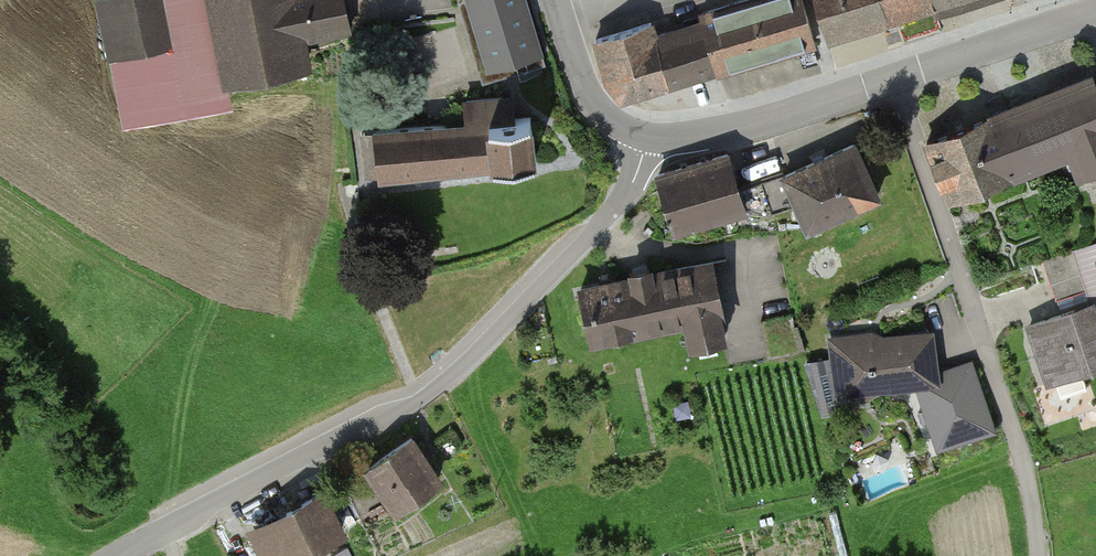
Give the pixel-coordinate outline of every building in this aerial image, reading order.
[(346,39),(338,0),(172,0),(161,2),(161,0),(116,0),(93,4),(118,132),(226,112),(222,93),(309,76),(304,47),(346,39)] [(490,66),(521,57),(524,68),(540,64),(522,0),(470,0),(490,66)] [(801,0),(749,0),(706,13),(722,67),(813,40),(801,0)] [(827,36),(887,18),(882,0),(817,0),(827,36)] [(887,18),(934,4),(933,0),(882,0),(887,18)] [(966,0),(933,0),(934,4),(936,9),(966,0)] [(653,30),(651,22),(594,39),(607,79),(622,98),(669,83),(653,30)] [(664,27),(653,30),(669,83),(716,69),(702,23),(666,34),(664,27)] [(947,197),(1071,148),(1080,173),(1095,167),(1095,85),(1092,76),(926,142),(947,197)] [(379,176),(535,159),(530,117),(506,119),(504,97),(464,101),(466,121),(374,132),(379,176)] [(808,227),(877,196),(854,144),(785,175),(798,204),(808,227)] [(659,175),(675,228),(743,207),(727,154),(659,175)] [(798,204),(785,175),(779,178),(778,175),(743,185),(753,217),(798,204)] [(1048,257),(1063,309),(1090,301),(1075,249),(1048,257)] [(581,289),(592,338),(686,317),(693,346),(724,340),(718,311),(723,310),(712,260),(652,273),(651,267),(631,271),(632,277),(581,289)] [(1095,366),(1095,318),(1091,304),(1030,325),(1047,376),(1079,365),(1081,372),(1095,366)] [(919,382),(936,380),(935,376),(931,332),(872,339),(870,335),(833,341),(839,388),(874,384),(876,387),(919,382)] [(990,427),(969,366),(935,376),(936,380),(919,382),(940,444),(990,427)] [(370,466),(396,505),(437,478),(411,439),(370,466)] [(264,527),(259,542),(267,555),(288,555),(341,529),(322,492),(286,511),(288,514),(264,527)]
